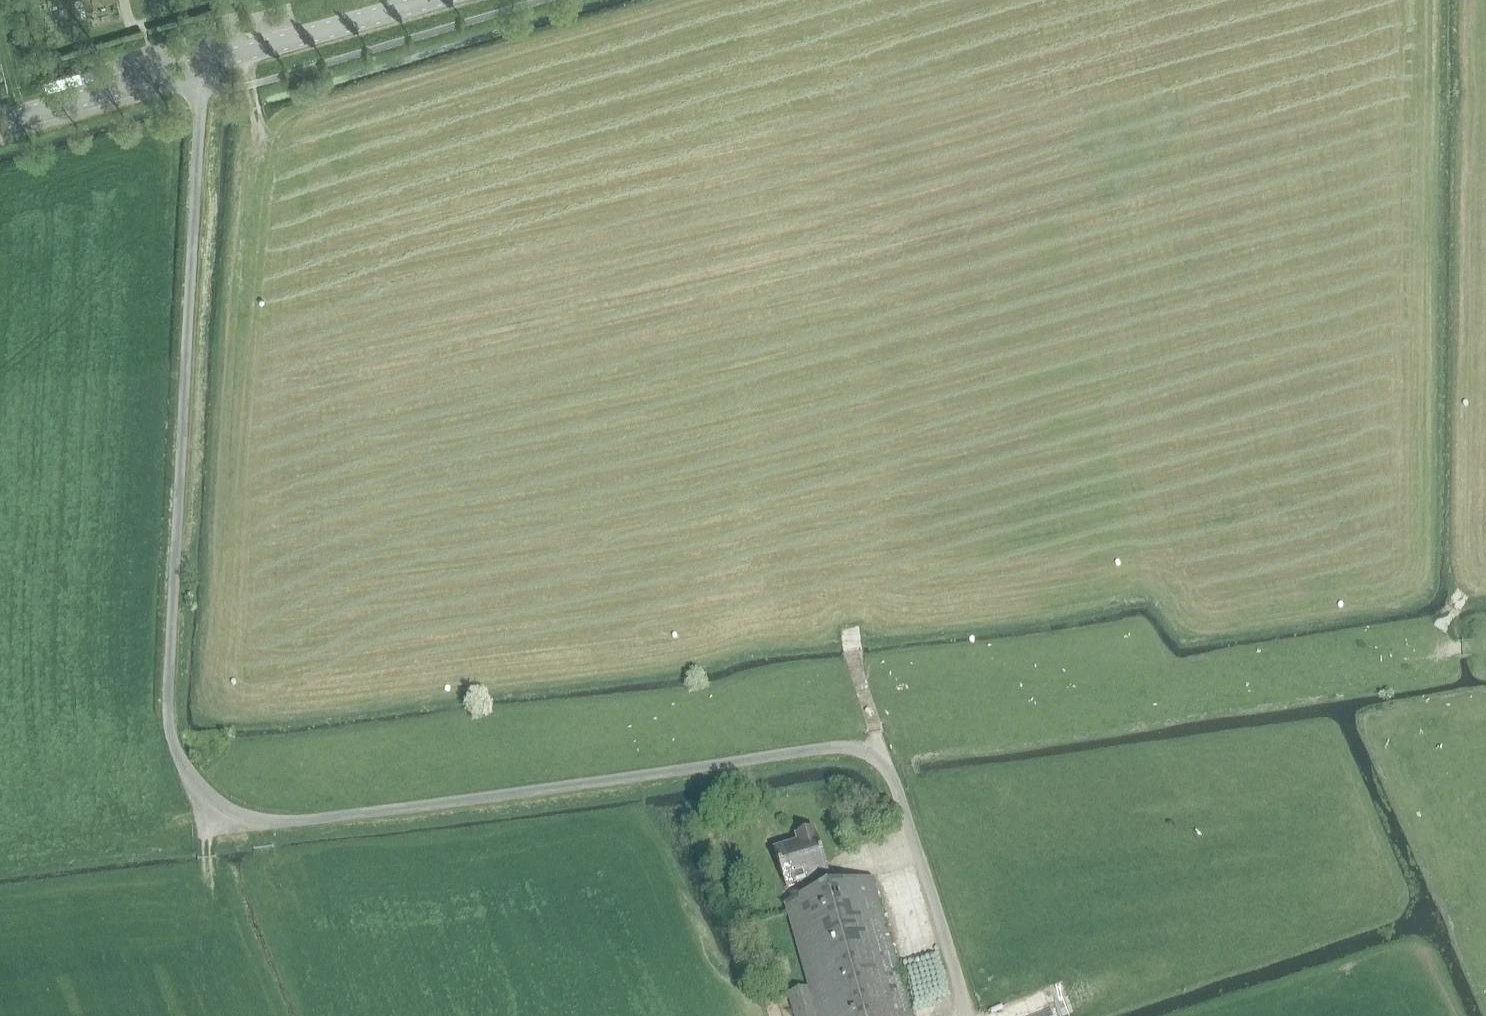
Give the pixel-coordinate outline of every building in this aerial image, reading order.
[(871,879),(833,889),(828,875),(829,874),(818,836),(816,837),(813,830),(794,836),(797,843),(774,851),(785,888),(801,883),(805,897),(785,903),(809,988),(787,994),(794,1015),(910,1015),(871,879)] [(888,928),(889,939),(924,937),(923,926),(888,928)]
